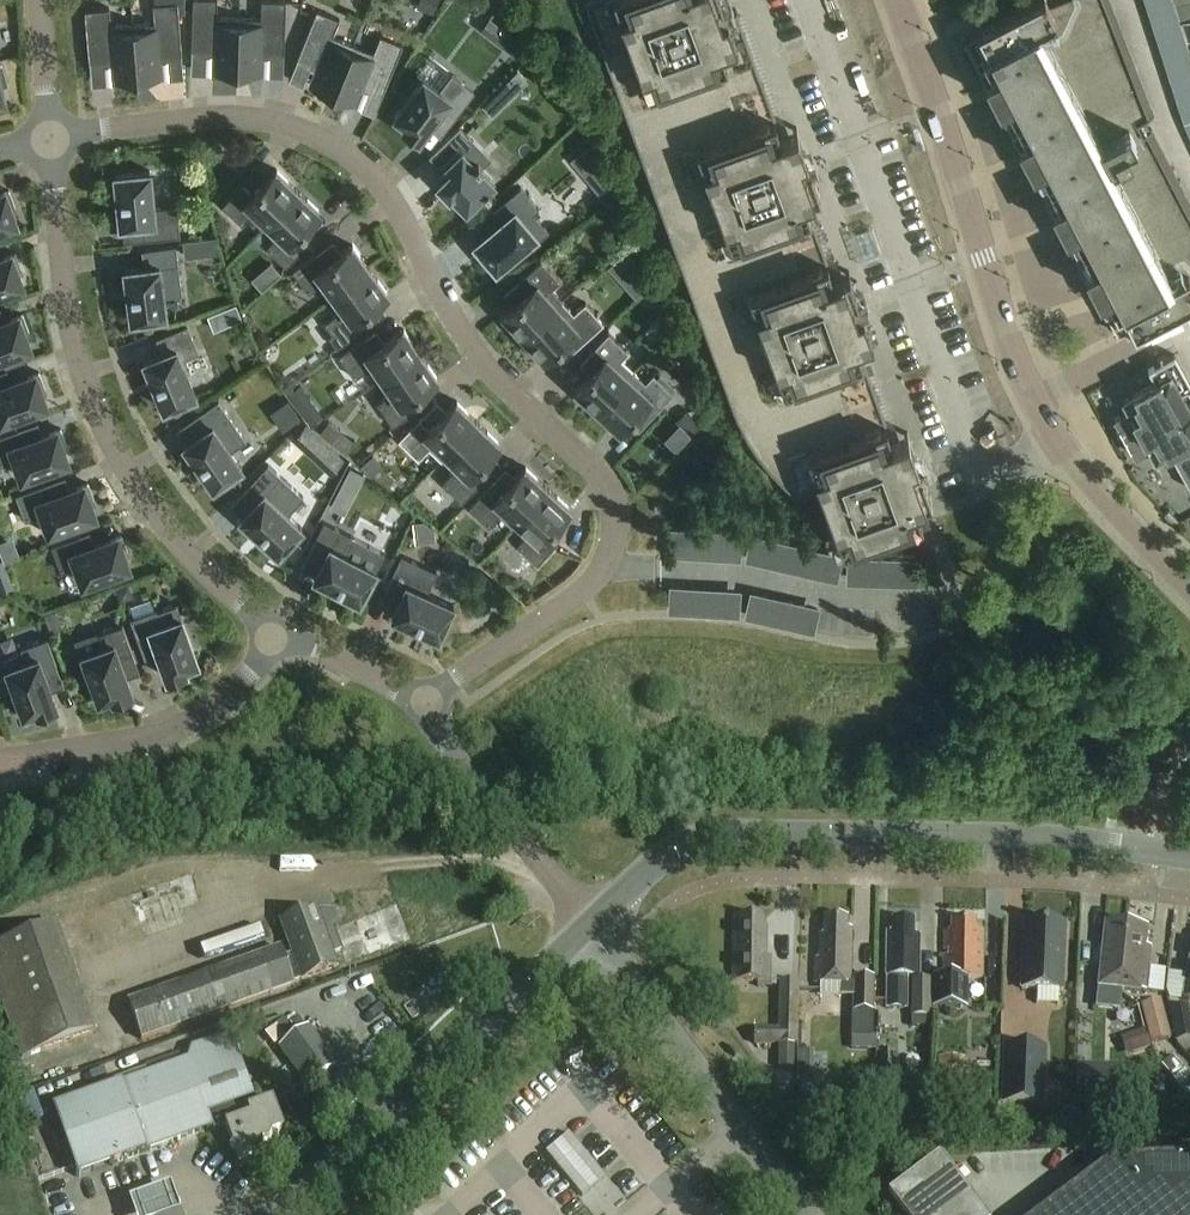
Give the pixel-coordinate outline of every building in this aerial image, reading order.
[(239,70),(240,17),(218,16),(219,0),(195,0),(193,49),(215,50),(214,70),(239,70)] [(239,70),(263,71),(264,51),(285,52),(287,0),(281,0),(263,0),(263,18),(240,17),(239,70)] [(417,8),(433,15),(439,0),(420,0),(417,8)] [(747,436),(757,452),(769,467),(785,483),(798,494),(821,486),(843,548),(922,519),(916,503),(932,497),(908,432),(892,438),(875,390),(857,341),(873,336),(849,271),(834,276),(819,237),(805,198),(821,192),(797,127),(782,133),(763,82),(737,9),(728,12),(723,0),(616,0),(618,5),(591,15),(737,416),(747,436)] [(974,36),(993,73),(986,77),(1000,103),(1007,100),(1026,137),(1019,141),(1033,167),(1040,163),(1059,201),(1053,205),(1061,221),(1066,231),(1073,228),(1093,265),(1086,269),(1099,295),(1106,291),(1125,329),(1132,325),(1134,330),(1189,301),(1189,202),(1152,128),(1143,133),(1138,122),(1154,114),(1110,0),(1054,0),(1049,2),(1048,0),(1032,0),(977,28),(980,33),(974,36)] [(1175,4),(1180,18),(1189,15),(1189,0),(1187,0),(1175,4)] [(156,22),(134,23),(139,77),(163,75),(161,55),(183,53),(179,1),(155,3),(156,22)] [(139,77),(134,23),(112,25),(111,7),(87,9),(91,61),(113,59),(114,79),(139,77)] [(312,84),(334,93),(354,44),(334,35),(341,18),(318,9),(299,57),(319,66),(312,84)] [(509,32),(500,45),(519,60),(529,47),(509,32)] [(354,44),(334,93),(357,102),(364,84),(385,92),(404,44),(382,35),(375,52),(354,44)] [(424,78),(395,116),(406,125),(404,128),(420,140),(429,128),(442,110),(454,118),(474,91),(452,75),(440,90),(424,78)] [(494,93),(484,104),(494,114),(504,104),(494,93)] [(477,170),(459,151),(472,139),(460,127),(429,157),(441,169),(436,174),(440,178),(435,184),(467,216),(472,211),(495,188),(477,170)] [(601,156),(590,144),(571,160),(581,173),(601,156)] [(262,228),(267,223),(299,190),(276,169),(253,194),(242,184),(222,204),(242,224),(250,216),(262,228)] [(181,235),(179,221),(178,206),(154,209),(150,170),(115,174),(120,225),(143,223),(145,239),(181,235)] [(618,195),(620,194),(615,183),(612,179),(597,191),(608,204),(618,195)] [(502,220),(475,243),(497,269),(526,244),(529,248),(549,231),(534,212),(538,209),(520,187),(493,209),(502,220)] [(16,222),(12,211),(17,209),(9,190),(0,194),(0,228),(16,222)] [(299,190),(267,223),(279,234),(267,247),(287,266),(306,246),(296,235),(320,211),(299,190)] [(617,207),(611,207),(607,210),(606,216),(609,220),(615,221),(620,218),(620,212),(617,207)] [(215,237),(187,240),(190,257),(217,253),(215,237)] [(324,282),(333,294),(369,268),(352,244),(325,265),(316,253),(293,270),(309,292),(324,282)] [(125,269),(132,320),(166,315),(163,296),(182,293),(176,245),(145,249),(147,266),(125,269)] [(22,284),(18,273),(23,272),(16,253),(0,258),(0,292),(22,284)] [(513,305),(504,313),(525,335),(563,300),(552,288),(560,280),(542,260),(521,279),(530,290),(513,305)] [(369,268),(333,294),(328,298),(338,313),(325,322),(333,332),(329,335),(338,347),(369,325),(360,313),(388,293),(369,268)] [(563,300),(525,335),(545,357),(554,349),(570,334),(580,345),(605,323),(586,302),(575,313),(563,300)] [(28,346),(25,335),(29,333),(23,314),(0,322),(0,355),(28,346)] [(159,336),(166,352),(145,360),(164,408),(196,395),(182,359),(204,350),(193,323),(159,336)] [(378,383),(384,379),(421,354),(403,328),(375,347),(367,336),(340,355),(355,378),(368,369),(378,383)] [(592,372),(576,388),(599,409),(634,370),(622,359),(629,351),(609,332),(590,353),(600,363),(592,372)] [(22,352),(2,359),(5,369),(25,362),(22,352)] [(421,354),(384,379),(393,392),(378,402),(394,425),(417,409),(409,397),(438,377),(421,354)] [(1116,418),(1137,455),(1150,447),(1157,459),(1171,451),(1189,486),(1189,381),(1175,354),(1149,369),(1156,382),(1124,399),(1130,411),(1116,418)] [(634,370),(599,409),(621,429),(629,420),(644,404),(655,414),(674,393),(671,390),(658,377),(654,374),(646,382),(634,370)] [(0,420),(45,403),(41,392),(46,391),(39,372),(1,386),(0,385),(0,419),(0,420)] [(301,385),(289,394),(298,406),(310,397),(301,385)] [(184,444),(213,486),(241,466),(230,450),(246,439),(218,400),(192,418),(202,431),(184,444)] [(443,459),(448,454),(479,422),(457,400),(432,425),(423,415),(399,439),(419,458),(430,447),(443,459)] [(690,413),(680,423),(691,434),(701,423),(690,413)] [(342,430),(329,420),(320,431),(333,442),(342,430)] [(479,422),(448,454),(459,465),(443,482),(463,501),(486,477),(476,467),(500,442),(479,422)] [(306,424),(292,440),(331,476),(345,461),(306,424)] [(16,459),(22,477),(67,460),(63,449),(67,447),(61,429),(22,443),(17,429),(0,436),(0,465),(16,459)] [(366,462),(361,465),(371,477),(373,475),(383,466),(373,455),(366,462)] [(240,517),(278,552),(302,527),(287,513),(303,496),(268,463),(243,489),(256,501),(240,517)] [(514,526),(519,520),(548,487),(525,466),(503,492),(492,482),(469,507),(490,525),(501,514),(514,526)] [(18,493),(27,519),(43,514),(49,531),(94,514),(90,503),(95,501),(88,483),(50,497),(45,484),(18,493)] [(548,487),(519,520),(530,531),(518,544),(539,563),(558,542),(547,532),(570,506),(548,487)] [(338,492),(330,507),(345,514),(352,500),(338,492)] [(655,513),(664,512),(663,503),(654,503),(655,513)] [(375,569),(384,552),(354,536),(324,521),(309,549),(324,556),(314,576),(360,600),(375,569)] [(424,521),(413,522),(416,543),(436,540),(435,529),(424,521)] [(677,552),(750,554),(750,525),(677,524),(677,552)] [(52,545),(61,571),(77,565),(83,582),(128,566),(124,555),(129,553),(122,535),(84,549),(79,535),(52,545)] [(929,578),(929,551),(855,551),(855,578),(929,578)] [(387,587),(402,594),(392,614),(439,635),(454,604),(427,592),(437,570),(401,554),(387,587)] [(0,587),(0,596),(14,591),(11,582),(0,587)] [(747,610),(748,583),(676,582),(676,609),(747,610)] [(129,584),(116,589),(121,602),(130,598),(132,593),(129,584)] [(823,627),(829,600),(757,586),(752,614),(823,627)] [(186,671),(184,667),(197,662),(176,604),(157,610),(156,608),(130,618),(141,647),(154,642),(167,678),(186,671)] [(51,632),(63,628),(56,610),(44,614),(51,632)] [(101,648),(83,655),(99,699),(112,695),(114,699),(132,692),(119,656),(133,651),(123,625),(97,634),(101,648)] [(22,652),(3,659),(7,668),(24,713),(36,708),(38,712),(57,705),(43,670),(57,665),(47,638),(21,648),(22,652)] [(0,680),(0,695),(8,692),(4,678),(0,680)] [(282,949),(128,1004),(141,1041),(293,985),(293,984),(337,968),(332,954),(341,951),(333,928),(339,926),(334,912),(316,910),(280,923),(289,946),(291,953),(284,955),(282,949)] [(769,984),(769,960),(767,960),(768,928),(763,928),(763,921),(732,920),(731,983),(769,984)] [(874,1011),(871,1011),(872,981),(851,981),(852,931),(846,931),(846,922),(823,922),(823,937),(818,937),(818,960),(813,960),(813,985),(841,985),(841,998),(855,998),(854,1011),(851,1011),(851,1039),(874,1040),(874,1011)] [(885,935),(885,978),(886,978),(886,1011),(907,1011),(908,978),(920,978),(920,958),(920,938),(914,938),(914,924),(892,923),(892,936),(885,935)] [(933,980),(933,1010),(960,1011),(960,1002),(968,1003),(968,981),(982,981),(983,933),(975,933),(975,924),(951,923),(951,934),(944,934),(943,981),(933,980)] [(40,1052),(95,1033),(56,925),(0,945),(0,1003),(20,1059),(40,1052)] [(1037,992),(1058,993),(1062,993),(1065,927),(1024,925),(1021,991),(1037,992)] [(1098,989),(1118,992),(1125,929),(1107,926),(1098,989)] [(1125,929),(1118,992),(1144,994),(1149,951),(1144,950),(1146,932),(1125,929)] [(911,982),(911,1019),(912,1019),(912,1028),(930,1029),(930,1019),(931,1019),(932,982),(911,982)] [(754,1031),(754,1046),(778,1046),(777,1070),(794,1070),(795,1047),(798,1047),(798,1029),(798,1022),(799,984),(779,983),(778,1031),(754,1031)] [(1161,1001),(1141,1006),(1151,1045),(1170,1040),(1161,1001)] [(1189,1041),(1189,1018),(1188,1008),(1169,1011),(1175,1043),(1189,1041)] [(292,1023),(290,1025),(294,1030),(295,1032),(304,1026),(299,1018),(292,1023)] [(270,1032),(265,1035),(274,1047),(283,1040),(285,1039),(277,1027),(270,1032)] [(279,1049),(307,1088),(337,1066),(308,1027),(279,1049)] [(1150,1048),(1146,1036),(1144,1031),(1135,1035),(1125,1038),(1129,1050),(1131,1056),(1151,1050),(1150,1049),(1150,1048)] [(57,1108),(53,1110),(77,1177),(174,1142),(177,1141),(178,1141),(196,1135),(214,1128),(214,1130),(225,1126),(238,1163),(256,1157),(260,1147),(269,1143),(271,1138),(284,1133),(273,1102),(247,1111),(244,1102),(254,1099),(231,1036),(192,1050),(187,1061),(183,1063),(149,1075),(148,1075),(57,1108)] [(1045,1052),(1004,1050),(1002,1106),(1043,1108),(1045,1052)] [(798,1053),(798,1077),(814,1077),(814,1052),(798,1053)] [(894,1053),(880,1053),(880,1073),(894,1073),(894,1053)] [(1162,1067),(1170,1076),(1181,1068),(1173,1058),(1162,1067)] [(938,1060),(936,1105),(964,1106),(966,1061),(938,1060)] [(582,1198),(606,1179),(569,1134),(545,1154),(582,1198)] [(901,1214),(981,1214),(939,1159),(888,1198),(901,1214)] [(1112,1165),(1045,1214),(1189,1214),(1189,1162),(1112,1165)] [(130,1207),(132,1214),(179,1214),(171,1193),(130,1207)]
